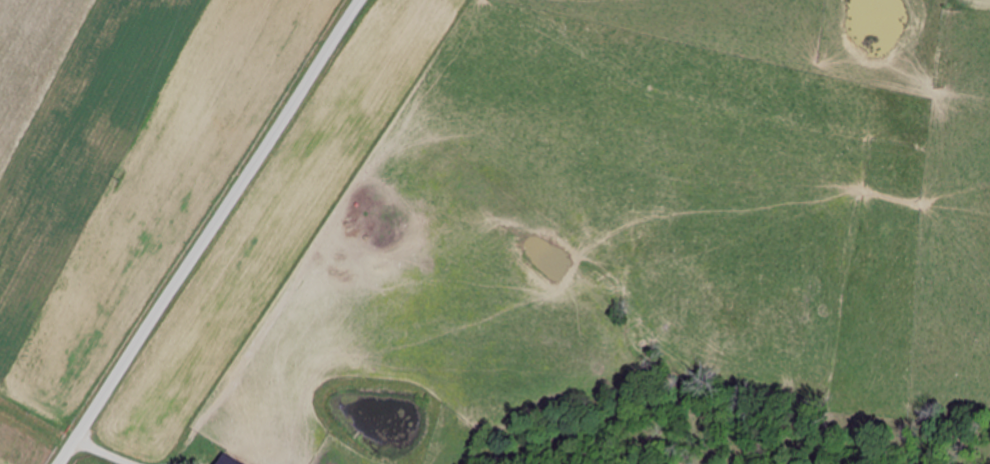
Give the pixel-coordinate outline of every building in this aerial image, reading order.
[(226,454),(221,463),(247,463),(226,454)]
